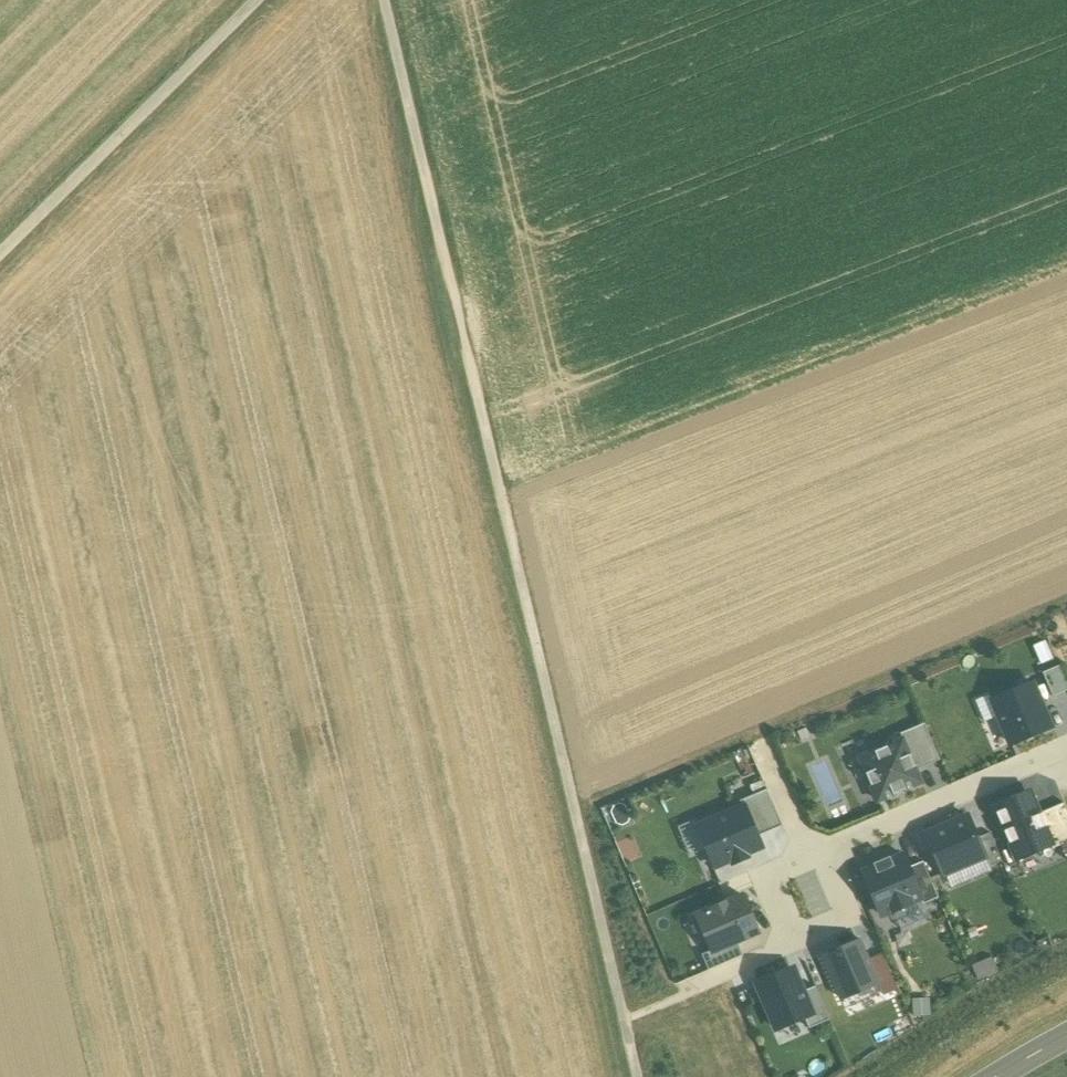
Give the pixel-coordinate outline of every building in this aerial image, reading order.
[(1042,672),(1051,696),(1066,690),(1066,686),(1059,665),(1042,672)] [(1033,686),(992,702),(1009,745),(1050,729),(1033,686)] [(904,738),(918,770),(938,761),(923,725),(903,734),(904,738)] [(904,738),(858,758),(877,803),(923,784),(918,770),(904,738)] [(743,807),(746,806),(759,837),(784,826),(768,790),(741,801),(743,807)] [(1031,792),(995,807),(1018,862),(1054,847),(1040,815),(1031,792)] [(1054,847),(1066,841),(1066,812),(1064,805),(1040,815),(1054,847)] [(743,807),(699,826),(716,868),(732,861),(734,864),(749,858),(747,855),(764,848),(759,837),(746,806),(743,807)] [(970,819),(928,837),(943,874),(986,856),(978,837),(970,819)] [(989,832),(978,837),(986,856),(990,867),(1002,862),(989,832)] [(864,872),(882,917),(922,901),(909,869),(904,856),(864,872)] [(925,862),(909,869),(922,901),(924,905),(940,899),(925,862)] [(738,942),(759,933),(744,897),(699,915),(714,952),(738,942)] [(824,955),(843,1000),(878,985),(868,961),(859,940),(824,955)] [(744,956),(738,942),(714,952),(704,956),(710,970),(744,956)] [(883,954),(868,961),(878,985),(883,996),(898,990),(883,954)] [(794,969),(758,985),(777,1029),(805,1018),(813,1014),(804,992),(794,969)] [(830,1020),(815,987),(804,992),(813,1014),(805,1018),(809,1029),(830,1020)]
